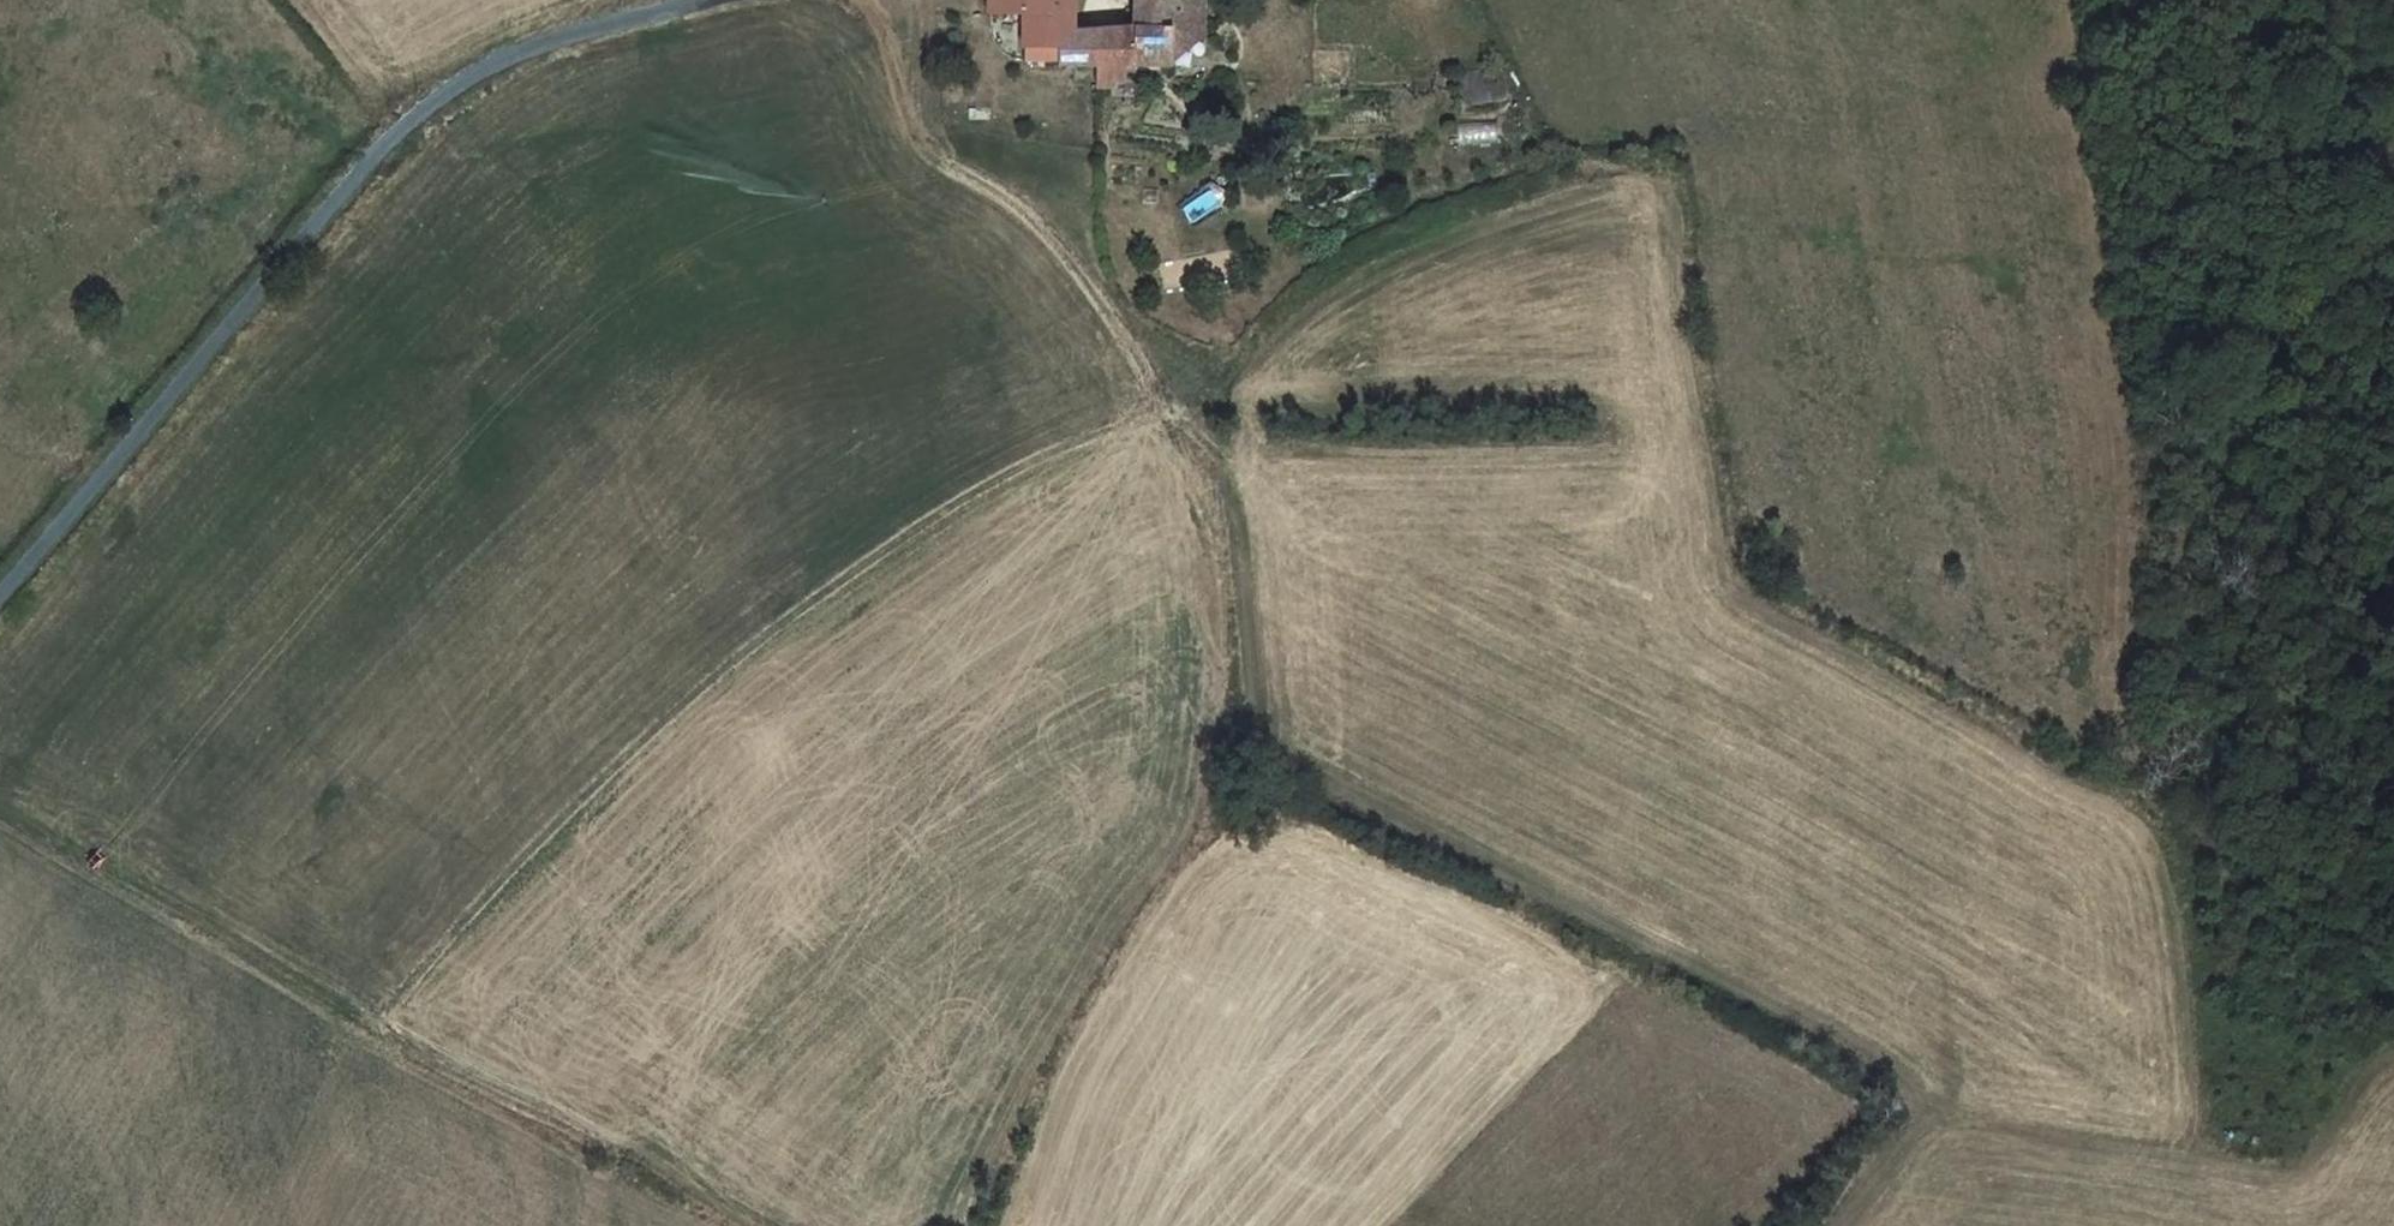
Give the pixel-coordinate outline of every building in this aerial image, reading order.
[(1107,80),(1104,41),(1061,46),(1057,0),(980,0),(984,47),(1021,45),(1023,82),(1064,78),(1065,83),(1107,80)] [(1129,8),(1128,0),(1105,0),(1106,11),(1129,8)] [(1133,39),(1138,74),(1173,71),(1171,58),(1164,0),(1128,0),(1129,8),(1133,39)] [(1171,58),(1210,57),(1204,0),(1164,0),(1171,58)] [(1133,39),(1104,41),(1107,80),(1108,99),(1134,99),(1134,91),(1176,88),(1173,71),(1138,74),(1133,39)]
